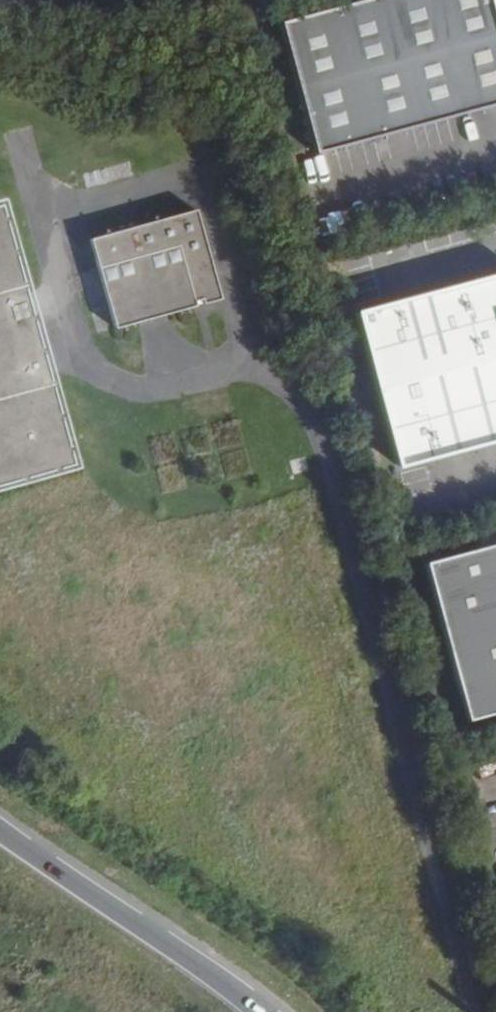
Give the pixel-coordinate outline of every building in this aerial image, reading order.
[(280,22),(307,124),(495,73),(495,0),(361,0),(280,22)] [(2,205),(0,205),(0,484),(74,464),(2,205)] [(220,299),(197,211),(92,239),(115,326),(220,299)] [(495,441),(495,276),(358,313),(400,467),(495,441)] [(426,563),(468,721),(495,713),(495,544),(426,563)]
